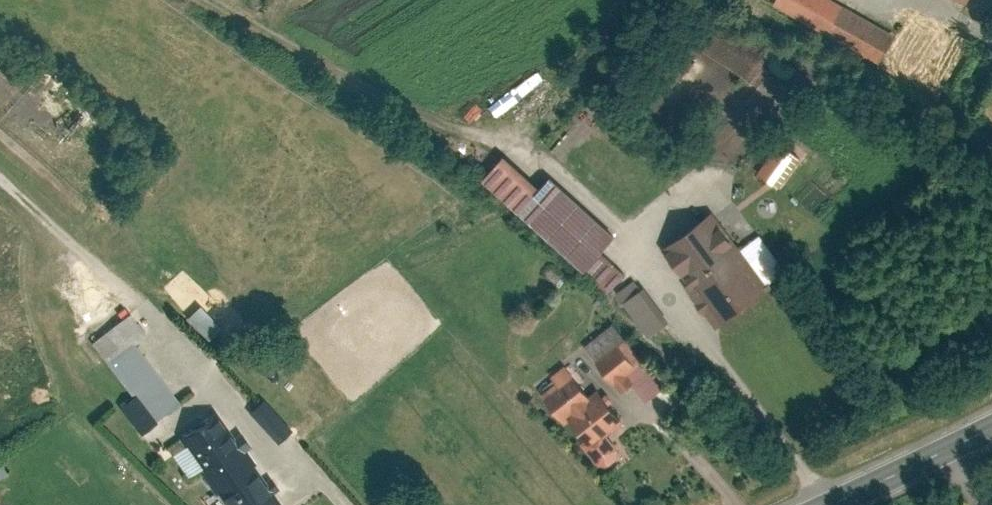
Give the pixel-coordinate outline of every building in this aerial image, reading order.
[(775,6),(880,65),(897,35),(834,0),(778,0),(775,6)] [(800,155),(779,140),(757,170),(778,186),(800,155)] [(505,155),(482,180),(610,295),(627,277),(603,255),(617,239),(549,178),(541,187),(505,155)] [(701,223),(666,248),(719,323),(768,289),(729,235),(715,244),(701,223)] [(765,283),(785,270),(760,232),(740,246),(765,283)] [(646,334),(668,318),(642,283),(620,299),(646,334)] [(185,317),(208,339),(221,326),(198,304),(185,317)] [(183,401),(137,341),(149,332),(132,310),(94,340),(136,394),(122,405),(143,432),(183,401)] [(580,351),(621,390),(629,382),(646,399),(661,384),(603,328),(580,351)] [(549,382),(537,392),(566,427),(569,424),(583,441),(581,443),(599,465),(607,467),(617,460),(619,450),(609,438),(629,422),(600,386),(594,391),(567,358),(544,376),(549,382)] [(285,503),(220,408),(182,434),(231,504),(282,504),(285,503)]
